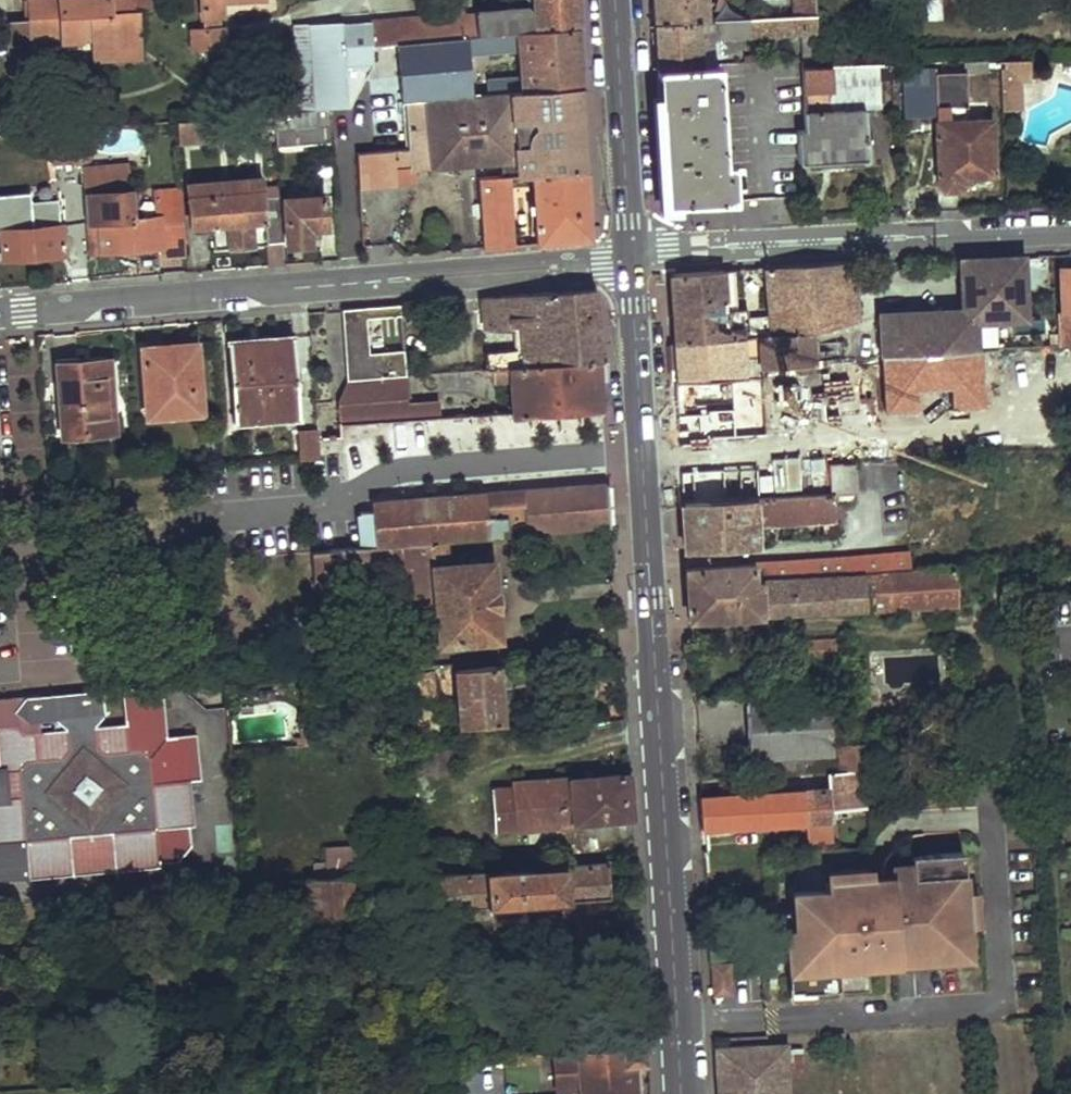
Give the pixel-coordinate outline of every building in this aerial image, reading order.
[(138,29),(136,0),(30,0),(32,27),(91,23),(113,21),(114,29),(138,29)] [(204,30),(191,31),(192,50),(225,49),(223,4),(265,2),(265,0),(202,0),(204,30)] [(576,24),(575,0),(533,0),(534,12),(525,6),(477,8),(479,33),(576,24)] [(707,0),(652,0),(653,21),(708,20),(707,0)] [(815,0),(789,0),(790,17),(815,16),(815,0)] [(387,42),(479,33),(477,8),(385,17),(387,42)] [(818,67),(815,16),(790,17),(708,20),(653,21),(655,45),(656,67),(700,65),(699,40),(799,36),(800,62),(800,68),(818,67)] [(371,43),(387,42),(385,17),(369,18),(369,22),(342,25),(345,63),(371,62),(371,43)] [(92,44),(139,42),(138,29),(114,29),(113,21),(91,23),(92,44)] [(479,94),(580,86),(578,54),(576,24),(479,33),(387,42),(371,43),(371,62),(366,71),(372,151),(389,149),(403,148),(400,101),(404,100),(411,100),(470,95),(467,49),(478,49),(478,51),(511,49),(512,45),(517,45),(520,78),(484,81),(485,85),(479,86),(479,94)] [(342,25),(310,29),(310,30),(315,107),(327,106),(347,105),(345,63),(342,25)] [(299,108),(315,107),(310,30),(295,31),(299,108)] [(1027,83),(1027,59),(996,60),(998,91),(1018,91),(1017,85),(1027,83)] [(725,161),(718,65),(700,65),(656,67),(660,130),(665,202),(735,200),(732,161),(725,161)] [(892,76),(891,65),(885,65),(871,66),(818,67),(800,68),(802,129),(795,129),(795,161),(866,157),(865,106),(879,105),(878,77),(892,76)] [(992,179),(989,118),(949,119),(948,105),(966,105),(964,69),(933,71),(933,65),(898,66),(900,97),(933,95),(936,180),(943,188),(956,187),(961,181),(992,179)] [(530,172),(585,167),(582,129),(580,86),(479,94),(470,95),(411,100),(404,100),(407,148),(408,169),(412,169),(497,161),(514,160),(515,173),(530,172)] [(1018,109),(1018,91),(998,91),(999,109),(1018,109)] [(276,141),(329,137),(327,106),(315,107),(299,108),(274,111),(275,123),(276,141)] [(256,125),(275,123),(274,111),(174,119),(176,141),(211,139),(211,136),(250,133),(250,125),(256,125)] [(403,148),(389,149),(392,183),(413,182),(412,169),(408,169),(407,148),(403,148)] [(392,183),(389,149),(372,151),(355,152),(357,187),(392,183)] [(514,160),(497,161),(498,175),(505,174),(515,173),(514,160)] [(83,194),(124,192),(122,165),(81,168),(83,194)] [(534,243),(589,238),(587,202),(585,167),(530,172),(534,243)] [(214,248),(266,244),(262,198),(260,173),(188,179),(192,232),(212,232),(214,248)] [(480,247),(511,245),(505,174),(498,175),(476,176),(480,247)] [(180,190),(158,191),(159,207),(181,206),(180,190)] [(99,250),(162,245),(160,218),(127,220),(124,192),(83,194),(85,223),(96,222),(99,250)] [(308,226),(324,224),(321,193),(283,196),(287,245),(308,243),(308,226)] [(268,266),(284,265),(280,196),(262,198),(266,244),(268,266)] [(63,254),(60,225),(27,227),(23,201),(0,202),(0,243),(2,258),(63,254)] [(181,206),(159,207),(160,218),(162,245),(163,256),(184,255),(181,206)] [(1023,257),(960,259),(962,313),(982,312),(983,321),(994,321),(993,302),(1026,300),(1023,257)] [(734,299),(730,270),(700,272),(670,274),(673,310),(676,345),(741,338),(759,335),(809,334),(857,322),(852,265),(852,260),(763,267),(768,316),(745,318),(745,309),(724,311),(723,300),(734,299)] [(1063,311),(1056,312),(1057,346),(1070,345),(1070,268),(1061,269),(1063,311)] [(512,366),(601,357),(598,324),(594,286),(482,297),(484,326),(518,322),(519,326),(521,349),(487,351),(487,368),(512,366)] [(444,313),(463,312),(463,298),(442,301),(444,313)] [(1026,300),(993,302),(994,321),(1012,320),(1026,319),(1026,300)] [(401,304),(365,308),(366,319),(402,315),(401,304)] [(346,382),(408,376),(405,353),(370,357),(366,319),(365,308),(342,310),(346,382)] [(962,313),(880,317),(883,356),(978,351),(976,322),(983,321),(982,312),(962,313)] [(983,321),(976,322),(978,351),(985,350),(996,350),(994,321),(983,321)] [(759,356),(742,356),(741,338),(676,345),(671,345),(674,381),(762,379),(761,370),(810,367),(810,358),(809,334),(759,335),(759,356)] [(233,423),(295,419),(290,338),(227,342),(233,423)] [(147,411),(197,407),(192,343),(140,346),(147,411)] [(996,350),(985,350),(987,380),(1006,379),(1004,349),(996,350)] [(883,356),(840,358),(843,393),(894,391),(894,394),(907,395),(907,398),(988,392),(987,380),(985,350),(978,351),(883,356)] [(516,415),(603,408),(602,383),(601,357),(512,366),(516,408),(516,415)] [(57,438),(114,431),(107,359),(53,364),(57,438)] [(339,401),(412,394),(409,376),(408,376),(346,382),(339,401)] [(422,416),(441,415),(440,400),(413,401),(412,394),(339,401),(340,424),(408,418),(422,416)] [(299,458),(319,457),(317,427),(297,429),(299,458)] [(885,432),(885,437),(840,440),(841,465),(856,463),(903,461),(901,432),(885,432)] [(835,495),(858,494),(856,463),(841,465),(828,465),(828,496),(835,495)] [(744,467),(687,467),(687,502),(744,499),(744,467)] [(437,540),(614,526),(612,505),(610,483),(431,498),(376,502),(376,512),(350,514),(353,547),(437,540)] [(755,526),(836,520),(835,495),(828,496),(744,499),(687,502),(682,502),(683,527),(685,552),(755,548),(755,526)] [(854,516),(856,530),(869,528),(867,515),(854,516)] [(413,645),(500,639),(494,563),(439,567),(437,540),(353,547),(314,550),(316,579),(391,573),(392,585),(408,584),(413,645)] [(906,554),(753,565),(753,567),(755,584),(850,577),(850,574),(907,570),(906,554)] [(753,567),(686,569),(688,593),(690,619),(954,608),(953,568),(907,570),(850,574),(850,577),(755,584),(753,567)] [(796,657),(843,655),(842,639),(794,642),(796,657)] [(450,664),(480,662),(479,654),(450,656),(450,664)] [(458,726),(503,722),(498,666),(455,669),(458,726)] [(414,695),(434,693),(433,671),(412,673),(414,695)] [(26,837),(28,874),(74,870),(116,867),(159,864),(179,862),(194,844),(192,824),(189,780),(202,779),(199,753),(197,735),(168,738),(163,684),(127,688),(130,724),(93,727),(103,714),(90,701),(87,700),(83,699),(79,699),(75,700),(71,703),(65,710),(52,699),(43,710),(55,720),(67,730),(26,733),(12,724),(5,724),(0,725),(0,839),(26,837)] [(101,690),(40,696),(23,717),(15,711),(5,724),(12,724),(55,720),(43,710),(52,699),(65,710),(71,703),(75,700),(79,699),(83,699),(87,700),(90,701),(103,714),(101,690)] [(23,717),(40,696),(26,697),(15,711),(23,717)] [(829,697),(744,702),(748,761),(776,760),(776,775),(824,772),(834,772),(829,697)] [(416,730),(443,727),(442,722),(437,721),(436,706),(414,707),(416,730)] [(871,745),(865,746),(837,747),(838,771),(866,770),(872,770),(871,745)] [(730,786),(730,795),(695,798),(697,813),(700,830),(806,823),(832,821),(832,810),(864,809),(863,778),(868,778),(866,770),(838,771),(834,772),(824,772),(824,790),(739,794),(739,786),(730,786)] [(494,829),(633,817),(631,793),(630,773),(570,777),(570,783),(491,789),(494,829)] [(832,821),(806,823),(807,843),(833,842),(832,821)] [(28,874),(26,837),(0,839),(0,876),(28,874)] [(325,871),(355,872),(356,846),(326,845),(325,871)] [(824,890),(792,892),(798,990),(814,989),(864,985),(862,953),(867,953),(929,948),(933,948),(934,959),(969,956),(966,925),(964,891),(961,852),(910,855),(911,864),(912,875),(894,876),(867,879),(828,881),(823,882),(824,890)] [(435,909),(609,896),(606,862),(432,876),(433,894),(435,909)] [(911,864),(893,865),(894,876),(912,875),(911,864)] [(866,868),(827,871),(828,881),(867,879),(866,868)] [(422,870),(350,875),(352,900),(433,894),(432,876),(432,869),(422,870)] [(311,915),(352,911),(352,900),(350,875),(309,878),(311,903),(311,915)] [(243,883),(229,884),(231,909),(267,906),(267,911),(288,910),(288,905),(311,903),(309,878),(243,883)] [(975,891),(964,891),(966,925),(977,924),(975,891)] [(793,910),(782,911),(789,999),(815,997),(814,989),(798,990),(793,910)] [(929,948),(867,953),(868,963),(930,959),(929,948)] [(728,963),(712,965),(714,994),(730,993),(728,963)] [(780,1044),(715,1047),(718,1093),(783,1093),(782,1071),(780,1044)] [(639,1064),(648,1064),(647,1045),(554,1052),(555,1063),(576,1061),(579,1084),(579,1093),(640,1093),(639,1064)] [(797,1047),(781,1048),(782,1071),(799,1071),(797,1047)] [(556,1086),(579,1084),(576,1061),(555,1063),(556,1086)]
